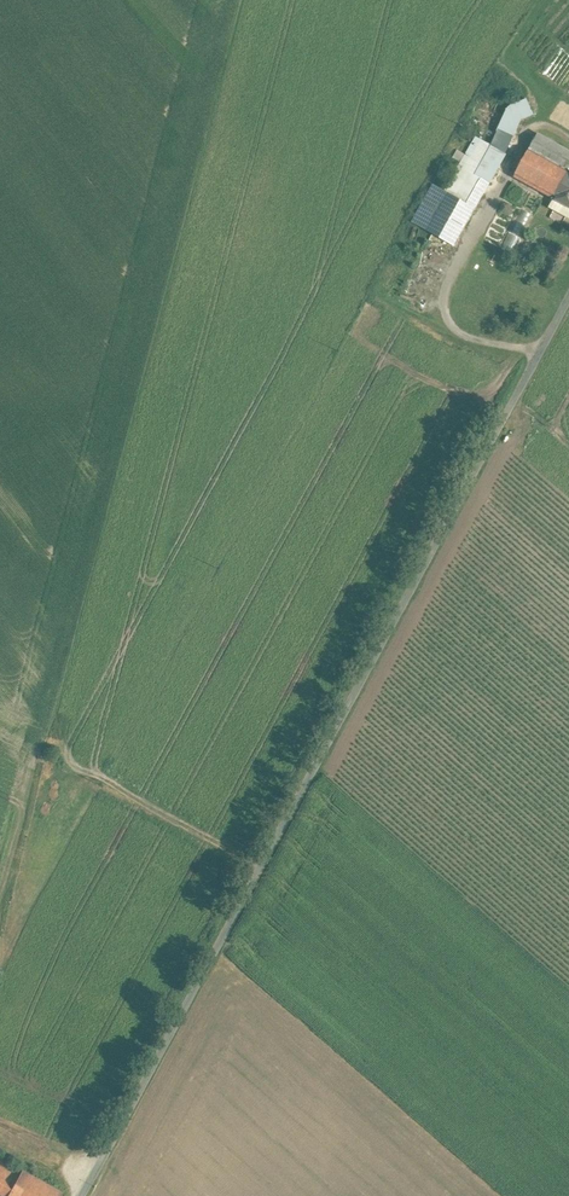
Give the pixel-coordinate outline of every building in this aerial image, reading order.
[(537,134),(514,176),(553,199),(568,171),(568,170),(568,151),(537,134)] [(476,137),(445,191),(434,185),(413,222),(453,245),(462,229),(462,230),(475,208),(474,208),(483,192),(484,193),(506,154),(476,137)] [(553,199),(568,208),(568,171),(553,199)] [(0,1158),(0,1195),(3,1195),(8,1195),(22,1170),(0,1158)] [(22,1170),(8,1195),(61,1195),(63,1193),(22,1170)]
